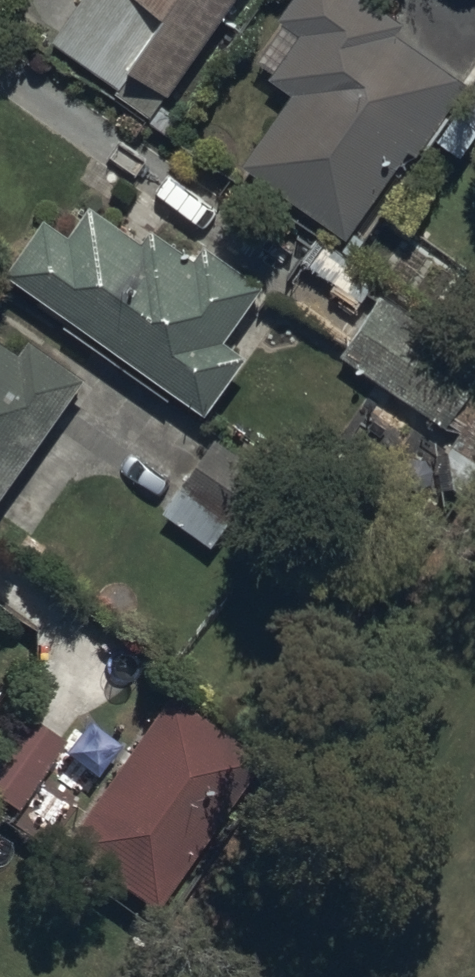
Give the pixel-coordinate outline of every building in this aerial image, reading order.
[(55,33),(120,78),(112,88),(168,127),(180,110),(162,98),(230,0),(78,0),(55,33)] [(278,9),(286,15),(259,53),(276,65),(272,72),(293,87),(245,155),(348,227),(402,150),(411,156),(423,139),(429,144),(452,110),(444,105),(467,72),(397,23),(404,13),(386,0),(285,0),(278,9)] [(442,130),(464,146),(474,131),(474,82),(442,130)] [(72,222),(49,206),(9,262),(206,402),(249,341),(228,326),(266,272),(209,231),(198,246),(155,216),(146,229),(93,192),(72,222)] [(385,293),(346,348),(443,418),(474,373),(474,357),(385,293)] [(0,326),(0,493),(88,369),(31,328),(21,342),(0,326)] [(349,524),(215,434),(167,506),(217,540),(232,516),(316,572),(349,524)] [(261,751),(168,686),(63,839),(157,903),(261,751)] [(23,705),(0,738),(0,789),(18,801),(64,734),(23,705)]
